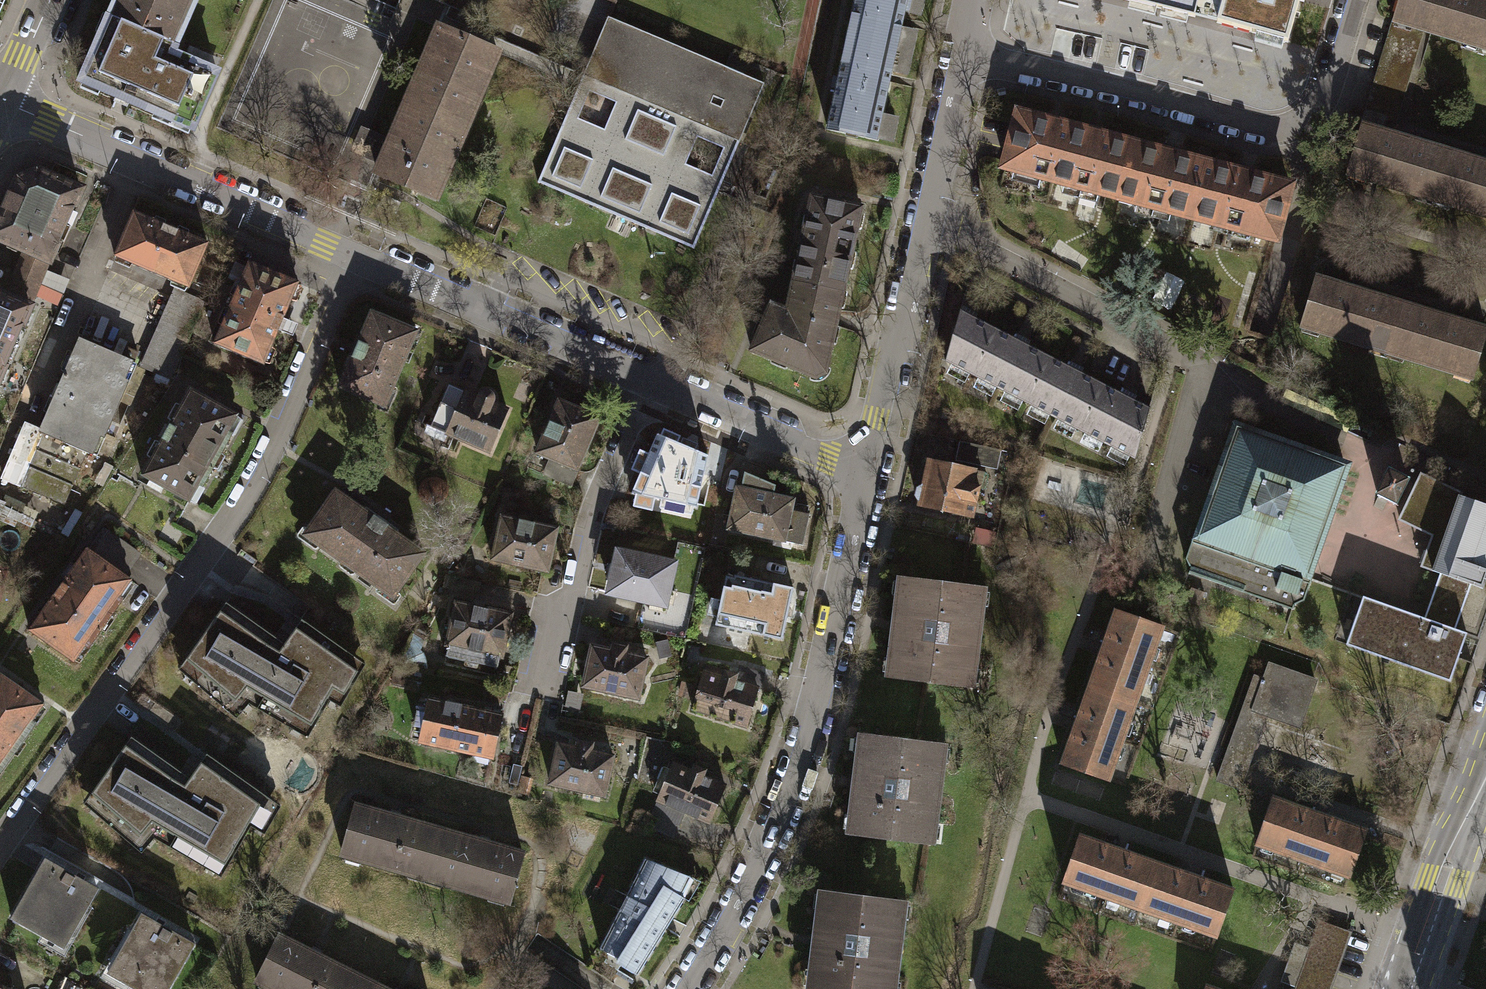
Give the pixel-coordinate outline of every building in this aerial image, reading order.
[(106,17),(174,45),(195,0),(114,0),(106,17)] [(847,37),(895,48),(903,11),(907,12),(910,0),(856,0),(847,37)] [(1194,12),(1197,0),(1144,0),(1194,12)] [(1218,19),(1293,39),(1303,0),(1223,0),(1218,19)] [(1392,21),(1393,21),(1425,31),(1485,50),(1485,0),(1398,0),(1392,21)] [(171,52),(174,45),(106,17),(78,83),(128,104),(190,130),(215,70),(171,52)] [(699,126),(723,68),(604,19),(581,77),(629,97),(690,122),(699,126)] [(1425,31),(1393,21),(1362,125),(1393,135),(1425,31)] [(497,49),(441,26),(376,172),(435,196),(497,49)] [(876,136),(895,48),(847,37),(828,125),(876,136)] [(219,59),(191,48),(188,57),(216,68),(219,59)] [(1417,92),(1439,98),(1448,68),(1425,62),(1417,92)] [(723,68),(699,126),(739,142),(763,84),(723,68)] [(581,77),(561,123),(610,143),(629,97),(581,77)] [(671,167),(690,122),(629,97),(610,143),(561,123),(537,181),(695,246),(720,187),(671,167)] [(1286,187),(1016,113),(1002,166),(1272,239),(1286,187)] [(690,122),(671,167),(720,187),(739,142),(699,126),(690,122)] [(1362,125),(1347,172),(1485,215),(1485,163),(1393,135),(1362,125)] [(0,219),(0,240),(23,249),(49,260),(80,189),(36,170),(18,177),(10,196),(0,219)] [(843,282),(860,207),(811,196),(807,211),(795,272),(843,282)] [(196,275),(214,225),(135,197),(117,246),(196,275)] [(39,283),(49,260),(23,249),(14,272),(39,283)] [(252,267),(218,346),(267,367),(286,323),(301,288),(252,267)] [(30,305),(39,283),(14,272),(5,295),(30,305)] [(828,370),(843,282),(795,272),(792,286),(792,296),(783,300),(781,308),(769,304),(751,351),(810,377),(820,377),(828,370)] [(1313,277),(1300,326),(1472,376),(1485,328),(1313,277)] [(30,305),(5,295),(0,292),(0,375),(30,305)] [(969,314),(960,308),(945,362),(1051,417),(1131,458),(1146,406),(1143,404),(1126,395),(1073,368),(1020,340),(969,314)] [(354,354),(338,390),(388,412),(422,335),(372,313),(354,354)] [(41,426),(26,420),(3,479),(73,506),(136,348),(81,326),(41,426)] [(473,396),(449,385),(429,428),(490,455),(510,410),(497,404),(496,399),(494,395),(491,392),(486,392),(481,394),(478,399),(473,396)] [(163,430),(139,473),(185,501),(197,484),(201,487),(231,435),(225,435),(236,414),(188,388),(163,430)] [(598,417),(557,401),(547,426),(537,453),(551,458),(576,469),(598,417)] [(1352,458),(1234,418),(1185,554),(1193,570),(1293,604),(1294,600),(1304,596),(1327,526),(1352,458)] [(708,454),(658,432),(650,452),(640,448),(633,466),(641,470),(632,490),(697,504),(708,454)] [(576,469),(551,458),(543,475),(569,484),(576,469)] [(973,467),(927,458),(917,503),(974,515),(979,490),(971,486),(973,467)] [(1409,477),(1389,467),(1376,494),(1396,504),(1409,477)] [(735,486),(727,529),(804,544),(810,511),(802,510),(792,508),(795,497),(771,492),(772,486),(772,483),(741,471),(738,486),(735,486)] [(1431,534),(1427,547),(1420,567),(1439,573),(1470,583),(1481,587),(1485,574),(1485,505),(1460,496),(1462,492),(1420,471),(1397,519),(1431,534)] [(376,518),(335,490),(303,535),(391,597),(423,551),(376,518)] [(500,515),(490,559),(546,571),(555,527),(528,521),(500,515)] [(100,560),(123,577),(138,554),(115,538),(100,560)] [(673,557),(612,543),(606,568),(601,589),(663,603),(673,557)] [(60,593),(30,635),(73,666),(86,647),(91,651),(126,603),(122,600),(134,584),(123,577),(100,560),(90,552),(60,593)] [(1470,583),(1439,573),(1425,616),(1363,596),(1347,644),(1450,679),(1466,632),(1455,628),(1470,583)] [(479,581),(445,575),(442,591),(476,597),(479,581)] [(724,577),(714,624),(780,638),(792,588),(733,575),(732,579),(724,577)] [(978,586),(901,578),(895,626),(890,677),(967,684),(978,586)] [(482,605),(453,599),(442,656),(498,667),(509,610),(482,605)] [(280,644),(222,603),(182,659),(198,672),(192,680),(225,708),(236,695),(288,725),(293,716),(307,724),(328,688),(340,694),(355,668),(339,656),(342,651),(298,619),(280,644)] [(1098,653),(1086,687),(1130,702),(1157,625),(1113,610),(1106,629),(1102,642),(1099,648),(1098,653)] [(608,645),(587,641),(578,685),(639,699),(649,652),(625,646),(626,642),(609,638),(608,643),(608,645)] [(1247,768),(1266,714),(1299,726),(1315,680),(1313,679),(1269,664),(1264,679),(1254,675),(1217,780),(1240,788),(1247,768)] [(739,666),(737,673),(735,683),(755,688),(759,690),(764,673),(739,666)] [(703,669),(691,711),(744,726),(755,688),(735,683),(737,673),(721,668),(719,673),(712,671),(703,669)] [(47,708),(0,675),(0,774),(47,708)] [(1103,779),(1130,702),(1086,687),(1079,707),(1075,718),(1073,723),(1072,725),(1070,730),(1059,763),(1103,779)] [(581,693),(567,690),(565,705),(579,707),(581,693)] [(465,705),(427,697),(417,741),(491,758),(502,714),(465,705)] [(857,781),(851,836),(929,843),(939,742),(861,734),(857,781)] [(127,736),(87,793),(103,806),(97,814),(130,842),(142,829),(202,864),(207,856),(221,863),(247,818),(254,822),(267,799),(203,754),(185,778),(127,736)] [(555,740),(546,782),(603,794),(612,752),(588,746),(590,740),(583,738),(574,736),(573,743),(555,740)] [(673,759),(656,800),(683,812),(708,823),(726,782),(705,773),(707,770),(708,768),(691,760),(689,766),(673,759)] [(341,848),(516,892),(531,835),(355,791),(341,848)] [(1366,831),(1273,798),(1256,843),(1350,876),(1366,831)] [(683,812),(656,800),(645,825),(672,837),(683,812)] [(1103,844),(1078,836),(1063,879),(1101,893),(1144,907),(1180,921),(1217,934),(1232,890),(1192,876),(1118,850),(1103,844)] [(38,855),(1,918),(54,949),(91,886),(63,870),(38,855)] [(644,858),(596,946),(622,958),(621,965),(637,972),(668,920),(682,898),(680,893),(688,876),(644,858)] [(805,988),(809,988),(892,988),(903,899),(818,888),(811,941),(810,946),(805,988)] [(137,912),(101,974),(127,988),(162,988),(189,942),(164,927),(137,912)] [(1348,932),(1318,921),(1294,988),(1327,988),(1348,932)] [(275,926),(255,980),(279,988),(441,988),(275,926)] [(0,981),(0,988),(18,988),(0,981)]
